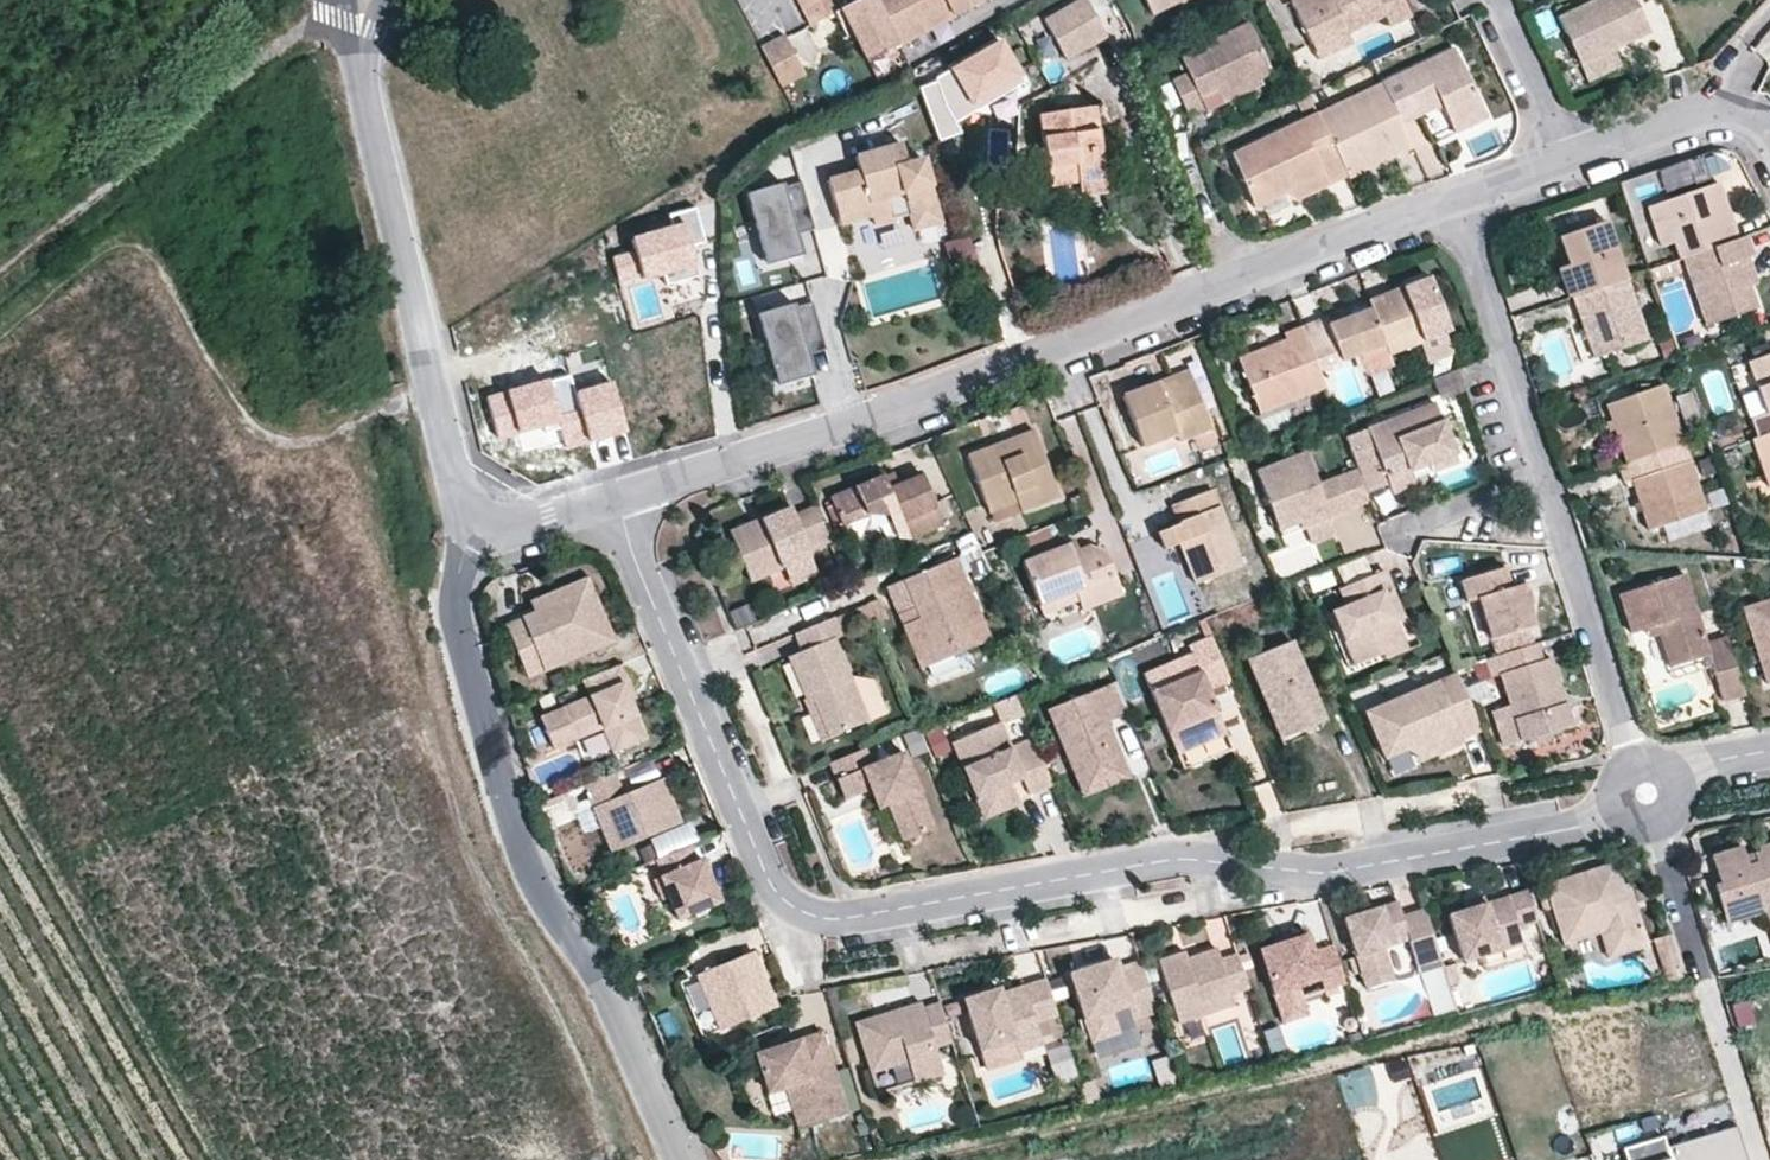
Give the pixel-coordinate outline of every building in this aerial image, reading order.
[(841,7),(837,0),(797,0),(810,25),(835,13),(847,37),(853,34),(868,61),(985,0),(856,0),(841,7)] [(1088,0),(1078,0),(1043,19),(1066,59),(1108,36),(1088,0)] [(1152,15),(1182,0),(1145,0),(1152,15)] [(1403,0),(1290,0),(1311,44),(1345,28),(1348,34),(1384,16),(1389,26),(1411,16),(1403,0)] [(1635,0),(1594,0),(1557,18),(1587,81),(1621,65),(1614,49),(1650,32),(1635,0)] [(1271,72),(1248,23),(1180,56),(1188,73),(1171,81),(1187,113),(1203,105),(1259,78),(1271,72)] [(1353,44),(1348,34),(1345,28),(1311,44),(1319,60),(1353,44)] [(804,72),(786,37),(762,49),(780,85),(804,72)] [(1022,85),(993,38),(943,68),(945,71),(916,87),(934,139),(954,132),(951,122),(1022,85)] [(1488,118),(1454,48),(1382,82),(1402,124),(1442,105),(1455,133),(1488,118)] [(1321,86),(1314,72),(1301,78),(1308,93),(1321,86)] [(1205,111),(1262,84),(1259,78),(1203,105),(1205,111)] [(1161,111),(1177,107),(1170,82),(1154,86),(1161,111)] [(1413,147),(1402,124),(1382,82),(1317,113),(1343,166),(1369,153),(1375,165),(1413,147)] [(1315,108),(1308,93),(1295,99),(1302,114),(1315,108)] [(1107,193),(1095,106),(1039,114),(1049,187),(1079,182),(1081,197),(1107,193)] [(1343,166),(1317,113),(1231,154),(1256,207),(1283,194),(1343,166)] [(941,222),(923,158),(907,163),(901,143),(855,156),(859,172),(828,181),(841,225),(872,216),(874,225),(910,215),(914,229),(941,222)] [(1375,165),(1369,153),(1343,166),(1347,176),(1349,178),(1375,165)] [(1296,200),(1347,176),(1343,166),(1283,194),(1296,200)] [(812,221),(801,183),(784,187),(783,184),(746,194),(767,266),(803,255),(795,226),(812,221)] [(1724,222),(1717,204),(1725,201),(1718,183),(1646,208),(1661,247),(1674,242),(1680,259),(1684,258),(1738,239),(1731,220),(1724,222)] [(1731,220),(1725,201),(1717,204),(1724,222),(1731,220)] [(694,209),(667,216),(671,230),(630,241),(633,254),(610,260),(616,281),(640,274),(641,280),(662,274),(665,286),(697,277),(689,247),(703,243),(694,209)] [(1567,298),(1572,296),(1626,278),(1606,221),(1559,237),(1569,264),(1556,269),(1567,298)] [(1745,236),(1738,239),(1684,258),(1707,326),(1757,308),(1749,287),(1740,260),(1748,257),(1752,256),(1745,236)] [(979,269),(970,238),(944,245),(952,276),(979,269)] [(1757,284),(1748,257),(1740,260),(1749,287),(1757,284)] [(1681,272),(1677,260),(1648,270),(1652,282),(1681,272)] [(1449,331),(1429,277),(1368,300),(1371,308),(1389,355),(1419,343),(1445,333),(1449,331)] [(1647,340),(1626,278),(1572,296),(1594,358),(1647,340)] [(824,342),(813,303),(796,308),(795,304),(758,315),(778,386),(815,376),(807,346),(824,342)] [(1393,365),(1389,355),(1371,308),(1327,325),(1325,319),(1302,327),(1319,369),(1358,354),(1366,375),(1393,365)] [(1319,369),(1302,327),(1284,334),(1286,340),(1238,358),(1259,413),(1325,387),(1319,369)] [(1454,354),(1445,333),(1419,343),(1428,364),(1454,354)] [(1748,361),(1757,387),(1766,413),(1751,419),(1757,437),(1769,432),(1769,354),(1748,361)] [(1757,387),(1748,361),(1742,364),(1751,389),(1757,387)] [(1161,393),(1192,381),(1188,370),(1157,382),(1161,393)] [(585,444),(567,376),(487,396),(498,438),(560,421),(567,449),(585,444)] [(1211,429),(1192,381),(1161,393),(1157,382),(1122,396),(1142,447),(1176,434),(1179,442),(1211,429)] [(614,382),(578,392),(591,440),(627,430),(614,382)] [(1683,444),(1662,385),(1606,404),(1627,463),(1652,454),(1683,444)] [(1702,427),(1690,391),(1676,396),(1688,431),(1702,427)] [(1458,461),(1435,403),(1345,437),(1357,469),(1366,493),(1388,485),(1391,494),(1416,484),(1414,478),(1411,470),(1427,464),(1431,472),(1458,461)] [(1059,497),(1033,431),(967,456),(992,522),(1059,497)] [(1757,437),(1740,443),(1743,454),(1756,450),(1769,487),(1769,488),(1769,432),(1757,437)] [(1369,501),(1366,493),(1357,469),(1319,484),(1306,452),(1256,471),(1279,529),(1299,522),(1301,529),(1304,528),(1310,544),(1335,534),(1329,518),(1348,511),(1347,509),(1369,501)] [(1706,511),(1689,460),(1658,471),(1652,454),(1627,463),(1618,466),(1624,483),(1632,480),(1650,530),(1706,511)] [(1431,472),(1427,464),(1411,470),(1414,478),(1431,472)] [(934,503),(920,471),(896,481),(886,485),(883,476),(882,475),(830,497),(842,526),(867,515),(887,516),(900,516),(909,538),(943,524),(941,520),(934,503)] [(896,481),(893,472),(883,476),(886,485),(896,481)] [(1242,566),(1219,506),(1213,489),(1171,505),(1178,524),(1157,532),(1164,549),(1180,543),(1195,584),(1242,566)] [(952,516),(944,498),(934,503),(941,520),(952,516)] [(807,550),(829,540),(815,507),(794,516),(790,507),(730,533),(750,581),(783,567),(810,555),(807,550)] [(909,538),(900,516),(887,516),(896,537),(909,538)] [(1296,524),(1278,534),(1289,554),(1308,544),(1296,524)] [(1055,549),(1047,527),(1014,540),(1022,562),(1055,549)] [(989,569),(972,533),(956,540),(973,577),(989,569)] [(1079,550),(1076,542),(1069,544),(1072,552),(1079,550)] [(1122,594),(1107,553),(1089,546),(1079,550),(1072,552),(1069,544),(1055,549),(1022,562),(1038,605),(1075,591),(1078,600),(1082,609),(1122,594)] [(818,575),(810,555),(783,567),(791,586),(818,575)] [(991,639),(957,558),(903,580),(915,606),(898,613),(921,669),(991,639)] [(1534,626),(1521,584),(1510,587),(1504,567),(1460,581),(1467,602),(1477,599),(1490,639),(1492,639),(1497,656),(1533,644),(1528,627),(1534,626)] [(1395,622),(1382,590),(1390,586),(1384,570),(1339,588),(1346,605),(1332,610),(1354,665),(1381,654),(1384,660),(1407,650),(1395,622)] [(1706,643),(1685,573),(1618,594),(1631,634),(1647,628),(1656,626),(1659,635),(1669,667),(1708,655),(1723,702),(1745,695),(1726,636),(1706,643)] [(533,613),(591,588),(587,578),(528,602),(533,613)] [(915,606),(903,580),(887,587),(898,613),(915,606)] [(1403,619),(1390,586),(1382,590),(1395,622),(1403,619)] [(614,641),(591,588),(533,613),(505,625),(527,678),(614,641)] [(1042,614),(1078,600),(1075,591),(1038,605),(1042,614)] [(868,603),(875,619),(876,622),(887,617),(879,598),(868,603)] [(1743,608),(1766,683),(1769,682),(1769,600),(1743,608)] [(733,628),(754,620),(748,602),(727,610),(733,628)] [(875,619),(868,603),(834,617),(838,629),(850,624),(852,629),(875,619)] [(849,677),(833,639),(841,636),(838,629),(834,617),(795,634),(802,651),(789,657),(806,699),(812,696),(829,737),(886,713),(872,680),(849,677)] [(1659,635),(1656,626),(1647,628),(1650,638),(1659,635)] [(1226,733),(1208,689),(1230,680),(1211,636),(1189,646),(1192,653),(1143,674),(1176,754),(1226,733)] [(1325,720),(1291,641),(1247,660),(1281,739),(1325,720)] [(1572,726),(1551,657),(1542,660),(1537,643),(1533,644),(1497,656),(1486,659),(1491,678),(1500,675),(1509,706),(1521,742),(1572,726)] [(629,700),(622,683),(628,681),(621,664),(582,680),(589,697),(540,718),(552,748),(576,738),(572,727),(598,716),(603,727),(613,751),(645,738),(629,700)] [(1481,729),(1458,674),(1365,713),(1385,758),(1406,749),(1415,753),(1443,741),(1446,749),(1464,742),(1462,738),(1481,729)] [(635,698),(628,681),(622,683),(629,700),(635,698)] [(1126,769),(1107,723),(1129,713),(1116,681),(1047,710),(1076,781),(1099,772),(1102,779),(1126,769)] [(829,737),(812,696),(806,699),(804,700),(821,741),(829,737)] [(1023,715),(1015,696),(992,705),(1000,722),(1001,724),(1023,715)] [(1521,742),(1509,706),(1491,711),(1503,748),(1521,742)] [(603,727),(598,716),(572,727),(576,738),(603,727)] [(1052,784),(1033,738),(1011,747),(1001,724),(1000,722),(952,742),(975,798),(989,792),(998,813),(1019,804),(1010,783),(1022,778),(1029,794),(1052,784)] [(1418,761),(1446,749),(1443,741),(1415,753),(1418,761)] [(934,828),(902,750),(872,763),(865,748),(829,763),(844,798),(870,788),(878,808),(888,803),(904,840),(934,828)] [(1083,797),(1130,777),(1126,769),(1102,779),(1099,772),(1076,781),(1083,797)] [(681,823),(663,778),(623,794),(614,772),(561,794),(564,803),(567,810),(573,812),(591,805),(592,807),(602,803),(607,816),(598,820),(611,852),(681,823)] [(998,813),(989,792),(975,798),(984,819),(998,813)] [(543,812),(564,803),(561,794),(539,804),(543,812)] [(572,820),(567,810),(564,803),(543,812),(550,829),(572,820)] [(607,816),(602,803),(592,807),(598,820),(607,816)] [(721,902),(703,858),(697,860),(691,844),(656,859),(662,875),(653,879),(661,900),(667,897),(677,921),(721,902)] [(1757,847),(1759,851),(1753,853),(1756,862),(1748,865),(1745,856),(1743,847),(1712,857),(1720,883),(1714,885),(1726,924),(1765,911),(1769,927),(1769,844),(1757,847)] [(1756,862),(1753,853),(1745,856),(1748,865),(1756,862)] [(1633,922),(1622,885),(1615,863),(1545,885),(1564,943),(1600,932),(1614,928),(1622,953),(1647,945),(1639,920),(1633,922)] [(1639,920),(1628,883),(1622,885),(1633,922),(1639,920)] [(1538,921),(1528,890),(1486,903),(1466,910),(1448,915),(1463,961),(1522,942),(1517,927),(1538,921)] [(1486,903),(1484,896),(1464,903),(1466,910),(1486,903)] [(1442,965),(1425,909),(1402,916),(1398,902),(1344,919),(1366,989),(1393,980),(1382,946),(1407,939),(1418,972),(1442,965)] [(1622,953),(1614,928),(1600,932),(1608,957),(1622,953)] [(1684,982),(1669,934),(1653,939),(1667,984),(1684,982)] [(1345,983),(1333,945),(1313,952),(1307,935),(1259,950),(1282,1022),(1306,1014),(1297,985),(1321,978),(1324,989),(1345,983)] [(1248,988),(1237,954),(1220,960),(1216,949),(1187,958),(1185,952),(1158,961),(1178,1023),(1234,1003),(1231,993),(1248,988)] [(777,1006),(753,951),(696,975),(719,1030),(777,1006)] [(1156,1011),(1140,962),(1117,969),(1115,960),(1070,974),(1091,1041),(1117,1033),(1110,1011),(1129,1005),(1133,1019),(1156,1011)] [(719,1030),(696,975),(679,982),(703,1037),(719,1030)] [(1057,1015),(1046,979),(1002,993),(1000,987),(964,999),(980,1051),(1038,1032),(1035,1022),(1057,1015)] [(952,1041),(940,1003),(923,1009),(921,1003),(856,1024),(871,1071),(907,1060),(914,1082),(943,1072),(934,1046),(952,1041)] [(1020,1052),(1042,1045),(1038,1032),(980,1051),(986,1070),(1022,1059),(1020,1052)] [(833,1072),(820,1034),(756,1054),(768,1093),(786,1087),(799,1129),(846,1114),(833,1072)] [(1065,1046),(1046,1048),(1051,1082),(1070,1080),(1065,1046)] [(860,1109),(846,1068),(833,1072),(846,1114),(860,1109)] [(1098,1101),(1091,1080),(1079,1084),(1085,1104),(1098,1101)] [(1738,1126),(1667,1148),(1671,1159),(1748,1159),(1738,1126)] [(1667,1148),(1664,1137),(1623,1149),(1626,1159),(1671,1159),(1667,1148)]
